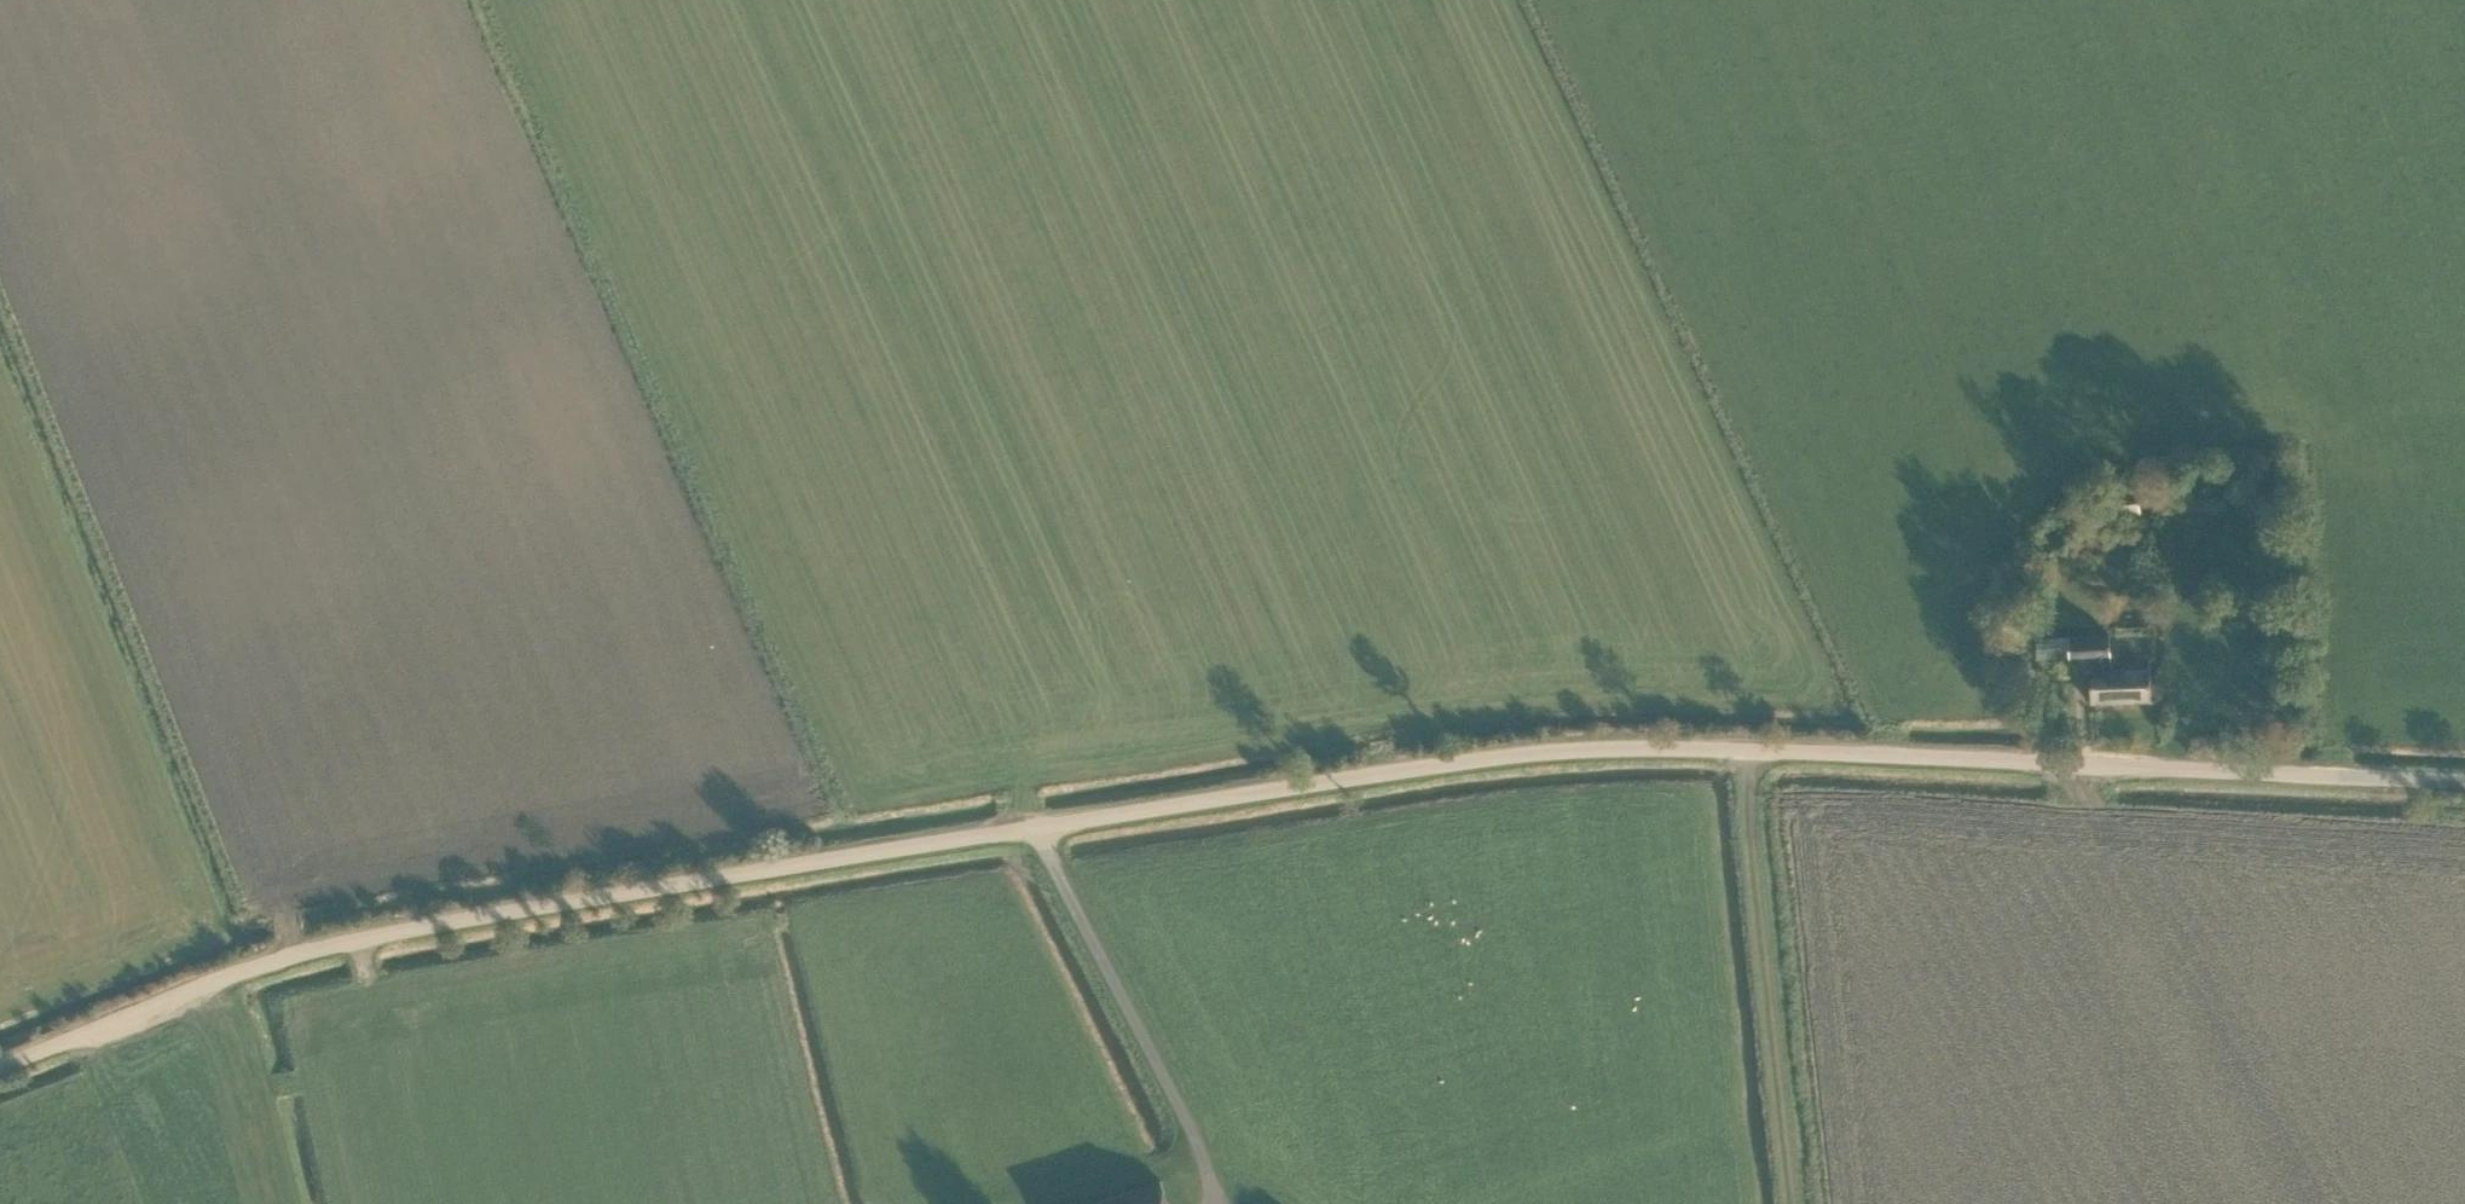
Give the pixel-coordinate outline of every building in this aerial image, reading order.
[(2109,671),(2108,634),(2013,638),(2014,659),(2068,658),(2068,663),(2091,662),(2092,672),(2088,672),(2090,703),(2150,700),(2149,668),(2109,671)] [(1161,1180),(1087,1203),(1168,1203),(1161,1180)]
